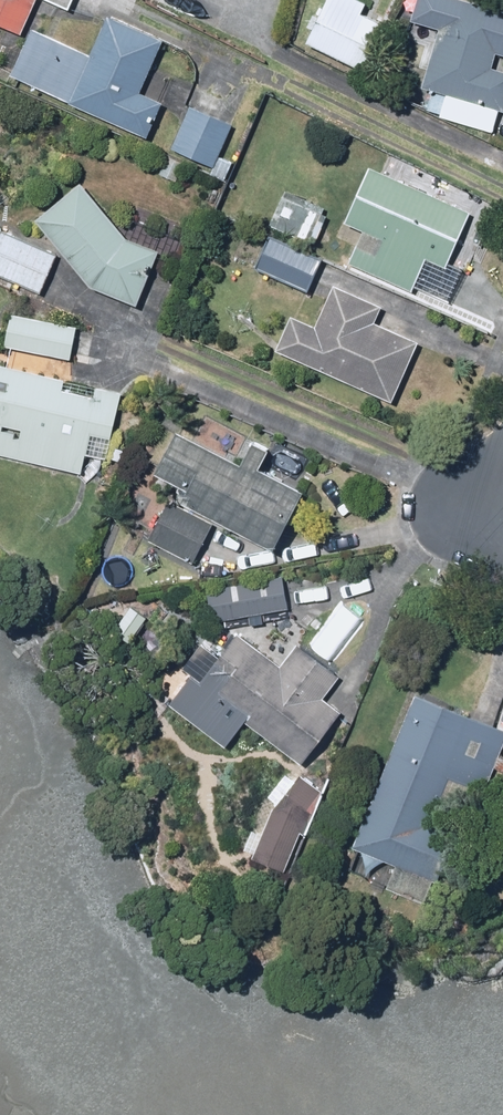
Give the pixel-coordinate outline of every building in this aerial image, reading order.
[(16,36),(30,0),(0,0),(0,30),(16,36)] [(301,46),(369,79),(394,30),(333,0),(324,0),(301,46)] [(489,73),(502,18),(502,15),(443,0),(442,0),(419,90),(497,113),(502,94),(502,77),(489,73)] [(6,82),(68,109),(67,111),(129,136),(149,146),(166,112),(143,101),(167,41),(105,17),(88,59),(27,33),(6,82)] [(231,128),(187,107),(165,153),(209,174),(231,128)] [(438,272),(464,213),(367,169),(341,228),(438,272)] [(37,222),(87,292),(135,307),(152,253),(121,243),(82,189),(37,222)] [(305,247),(321,209),(282,193),(267,231),(305,247)] [(33,292),(50,254),(0,231),(0,277),(33,292)] [(261,240),(248,271),(304,295),(317,264),(261,240)] [(276,353),(389,404),(405,368),(402,367),(421,329),(333,286),(313,327),(292,317),(276,353)] [(7,317),(1,348),(65,360),(71,329),(7,317)] [(0,366),(0,440),(103,463),(119,392),(0,366)] [(189,564),(212,520),(273,550),(299,497),(169,432),(142,486),(169,499),(146,542),(189,564)] [(207,592),(213,624),(283,611),(277,580),(207,592)] [(232,637),(199,685),(186,677),(164,707),(177,717),(176,719),(222,749),(240,722),(298,764),(336,712),(319,700),(335,678),(295,650),(280,672),(276,669),(277,667),(232,637)] [(411,697),(349,849),(443,888),(502,742),(502,735),(411,697)] [(253,865),(282,877),(320,792),(291,779),(253,865)]
